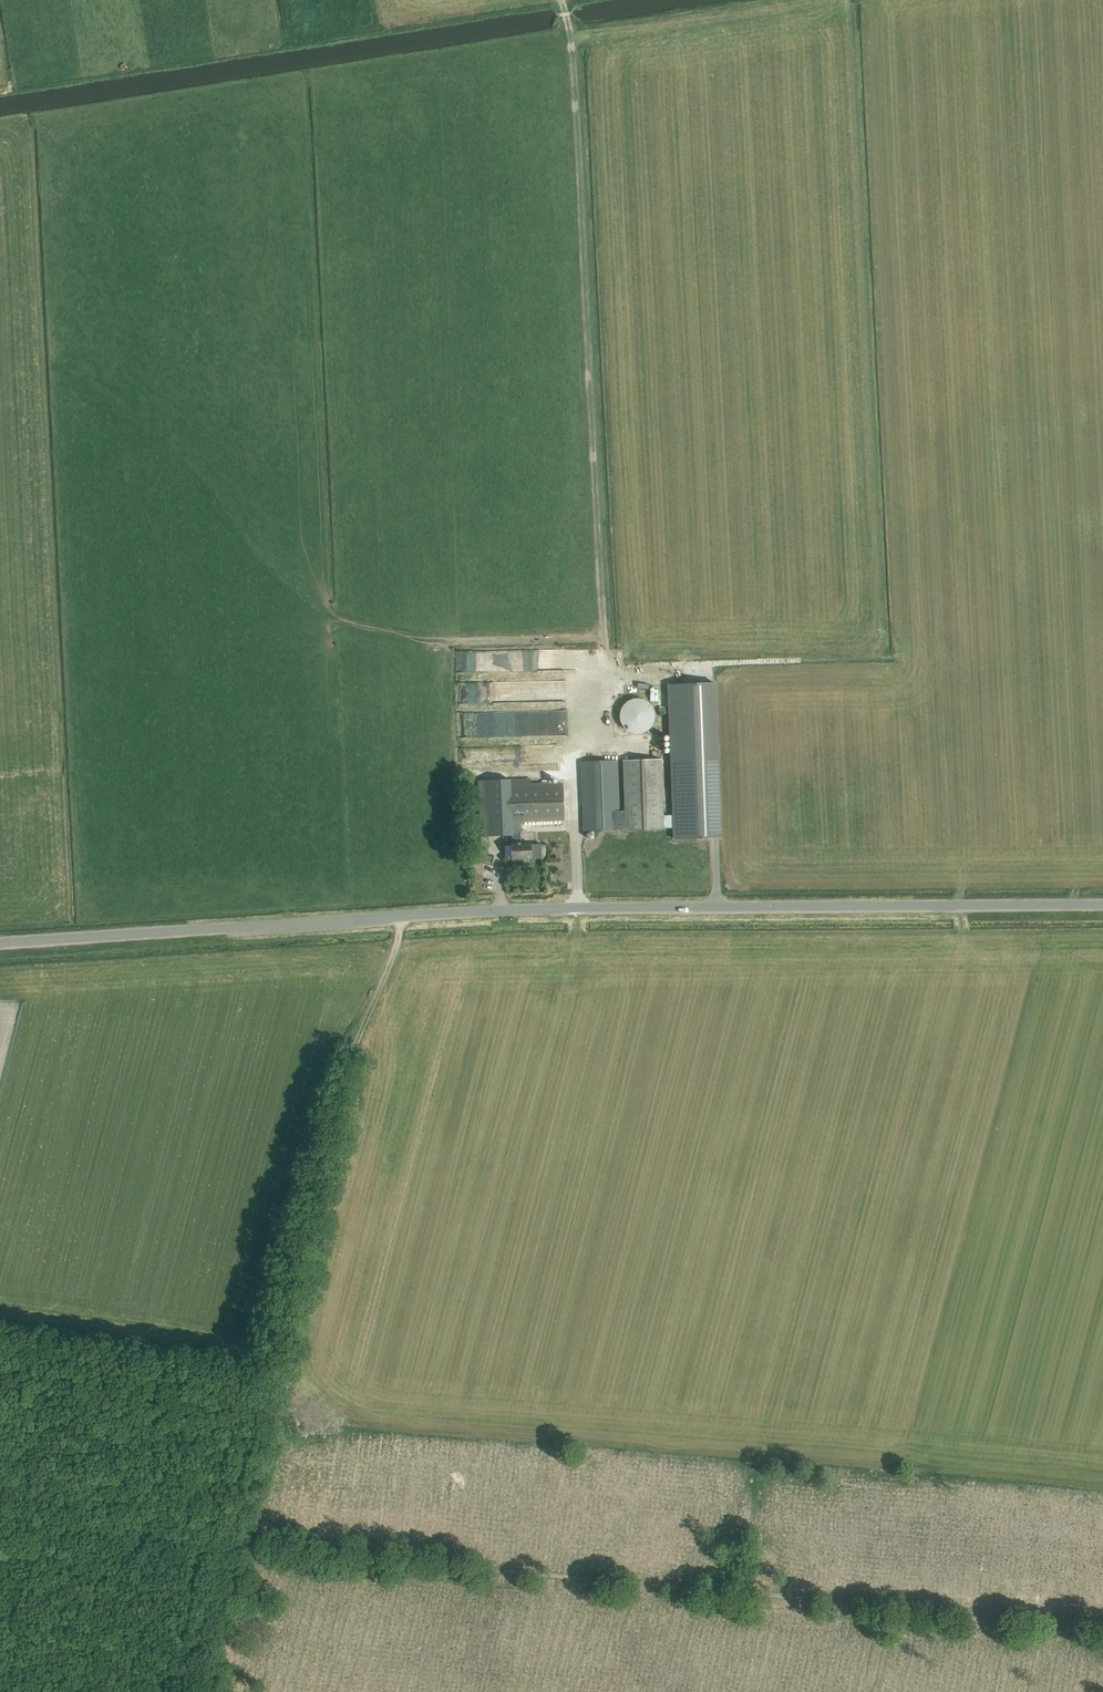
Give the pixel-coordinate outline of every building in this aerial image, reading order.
[(720,837),(716,714),(714,683),(670,685),(673,759),(676,815),(664,816),(664,828),(675,828),(676,839),(720,837)] [(657,719),(656,714),(655,710),(653,707),(651,704),(647,701),(643,699),(638,698),(635,698),(631,698),(627,700),(624,702),(621,704),(618,707),(616,712),(615,715),(615,720),(615,723),(617,728),(619,731),(621,734),(624,736),(629,739),(634,740),(637,740),(642,739),(645,738),(648,736),(650,734),(653,731),(655,727),(656,723),(657,719)] [(664,828),(664,817),(662,759),(623,761),(625,811),(619,811),(618,761),(581,762),(583,831),(664,828)] [(512,778),(479,779),(481,825),(481,836),(512,835),(512,845),(505,846),(505,856),(513,856),(513,859),(532,858),(532,856),(541,856),(541,843),(531,843),(521,844),(521,831),(522,831),(521,822),(565,820),(564,783),(532,784),(512,784),(512,778)]
